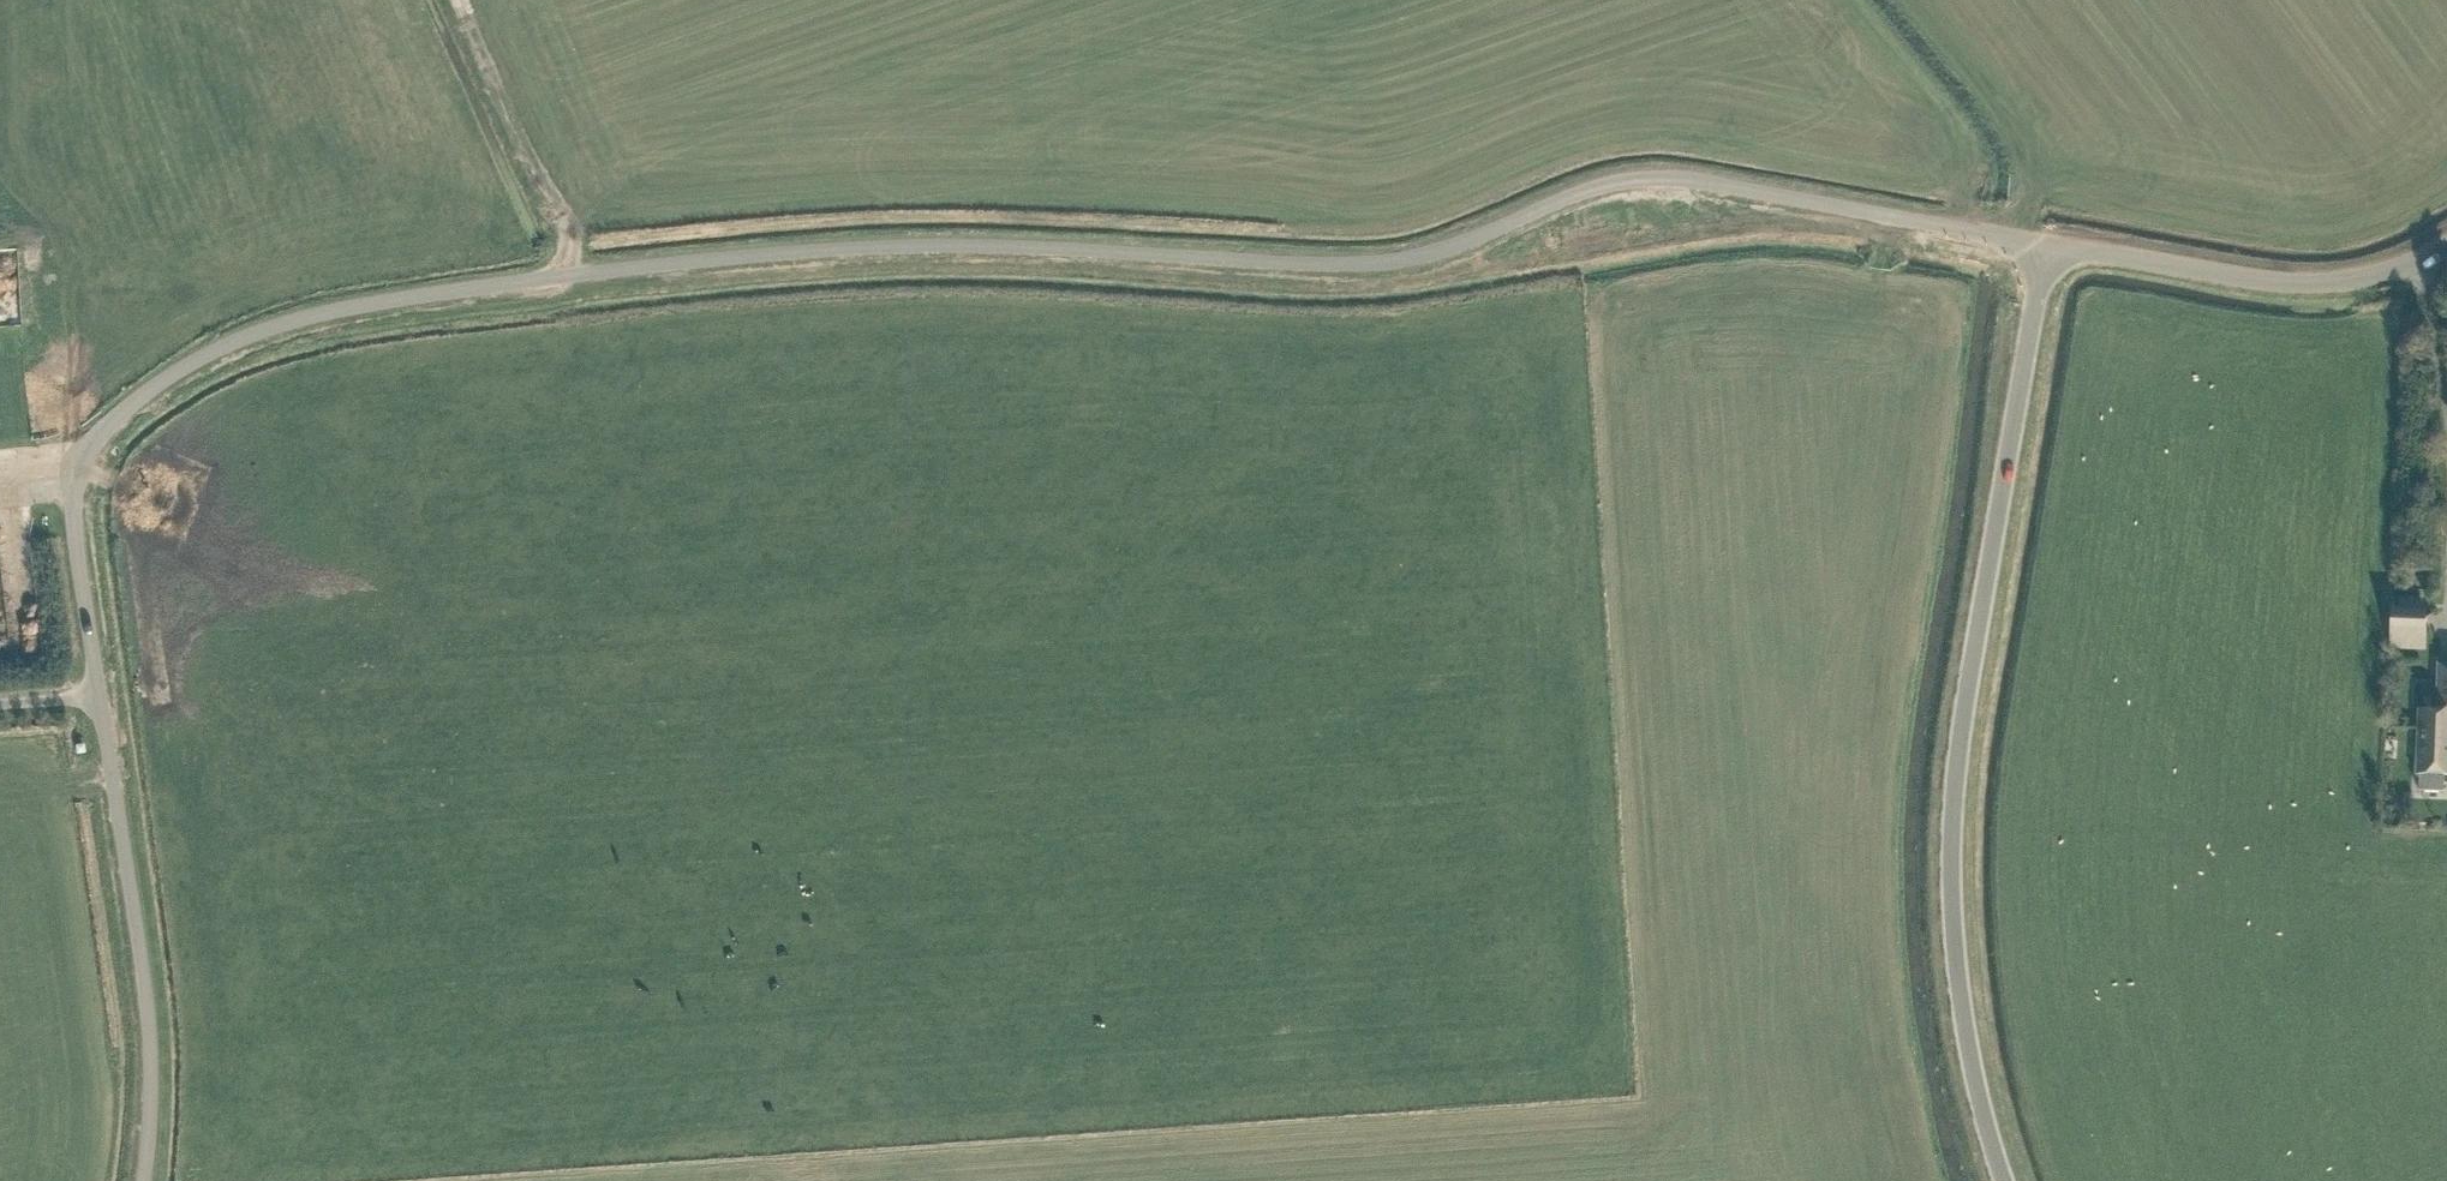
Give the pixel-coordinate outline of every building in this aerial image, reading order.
[(2398,600),(2397,609),(2390,609),(2389,647),(2408,648),(2408,638),(2423,639),(2424,610),(2419,610),(2419,601),(2398,600)] [(2415,774),(2446,775),(2446,665),(2436,664),(2435,712),(2417,711),(2415,774)]
